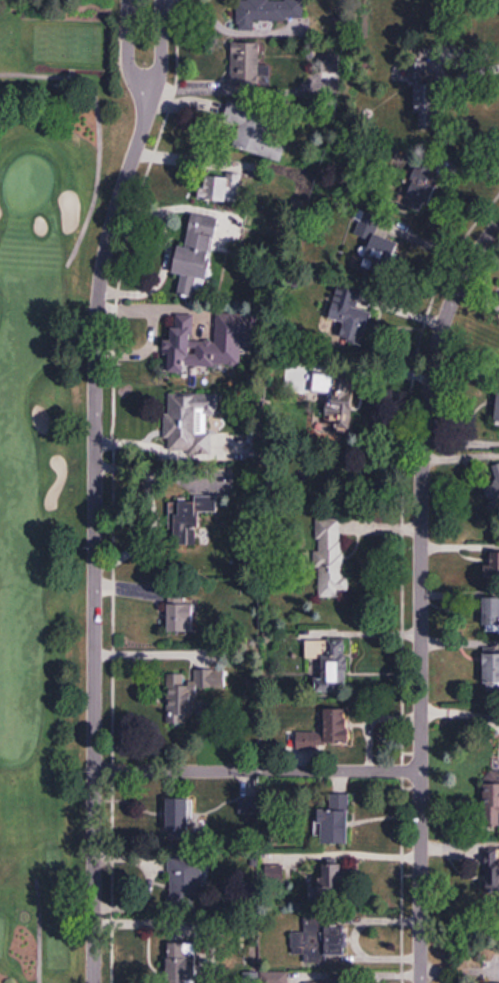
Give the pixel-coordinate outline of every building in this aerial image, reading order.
[(236,27),(253,28),(250,18),(301,18),(300,0),(233,0),(236,27)] [(228,44),(232,83),(267,84),(268,63),(252,61),(254,47),(228,44)] [(321,55),(321,70),(335,70),(335,54),(321,55)] [(407,64),(408,77),(421,77),(421,64),(407,64)] [(412,86),(413,112),(422,113),(421,125),(434,127),(437,87),(412,86)] [(224,102),(218,119),(235,125),(231,143),(277,160),(282,143),(265,135),(269,118),(224,102)] [(201,175),(240,175),(235,207),(195,201),(201,175)] [(192,215),(174,293),(196,298),(216,219),(192,215)] [(382,249),(384,242),(375,238),(367,260),(380,265),(386,250),(382,249)] [(340,338),(362,345),(372,313),(335,301),(329,319),(344,324),(340,338)] [(172,316),(159,347),(161,371),(211,373),(236,362),(236,340),(253,338),(253,316),(220,311),(214,337),(190,339),(191,317),(172,316)] [(167,394),(167,455),(210,455),(211,417),(217,414),(216,395),(167,394)] [(351,431),(351,401),(329,401),(329,431),(351,431)] [(491,496),(498,497),(498,464),(497,463),(491,496)] [(167,501),(171,545),(197,546),(196,514),(214,511),(213,496),(167,501)] [(341,519),(316,520),(318,597),(343,596),(341,519)] [(491,553),(491,564),(485,564),(485,581),(498,581),(498,553),(491,553)] [(167,585),(167,635),(193,635),(192,602),(184,601),(183,585),(167,585)] [(485,597),(485,632),(498,632),(498,597),(485,597)] [(326,683),(346,683),(346,639),(305,639),(306,659),(326,659),(326,683)] [(483,683),(498,683),(498,653),(483,653),(483,683)] [(164,672),(166,726),(191,725),(191,688),(224,688),(224,670),(164,672)] [(296,730),(296,748),(348,748),(348,713),(324,713),(324,730),(296,730)] [(492,826),(498,826),(498,771),(486,770),(486,785),(494,786),(492,826)] [(165,794),(166,837),(186,836),(186,790),(165,794)] [(348,800),(329,800),(329,808),(318,808),(318,840),(348,840),(348,800)] [(485,893),(498,893),(498,851),(485,851),(485,893)] [(166,856),(167,906),(193,906),(191,889),(208,890),(206,855),(166,856)] [(321,864),(321,902),(347,902),(347,864),(321,864)] [(293,956),(305,956),(305,964),(324,964),(324,956),(347,957),(347,923),(304,922),(304,932),(293,932),(293,956)] [(167,982),(195,982),(192,940),(165,940),(167,982)]
